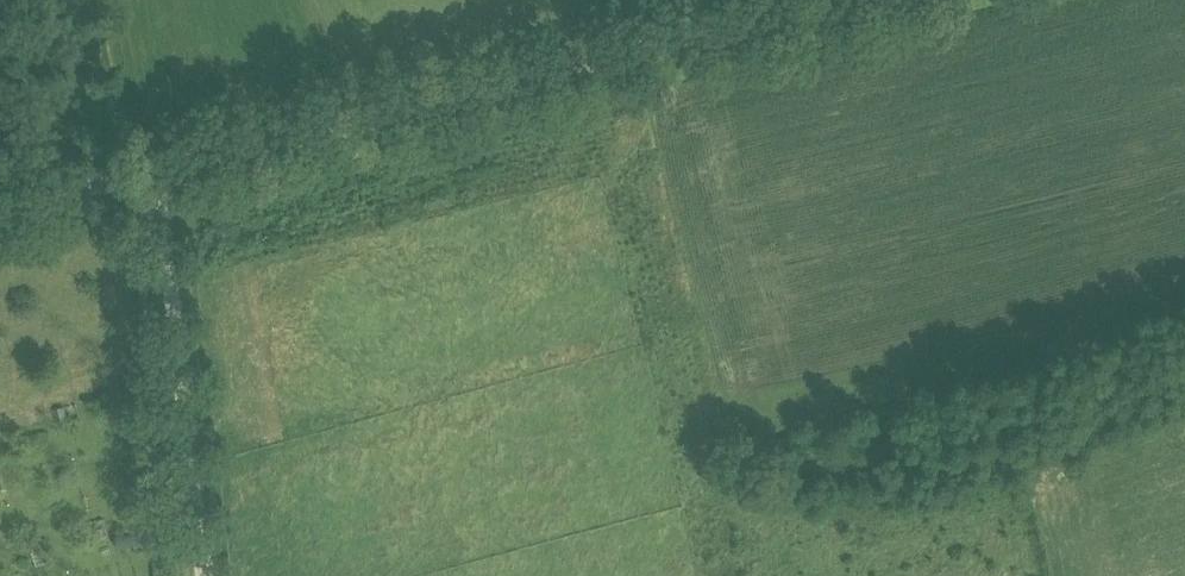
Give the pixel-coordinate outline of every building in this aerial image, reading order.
[(56,422),(67,419),(64,405),(52,409),(56,422)]
